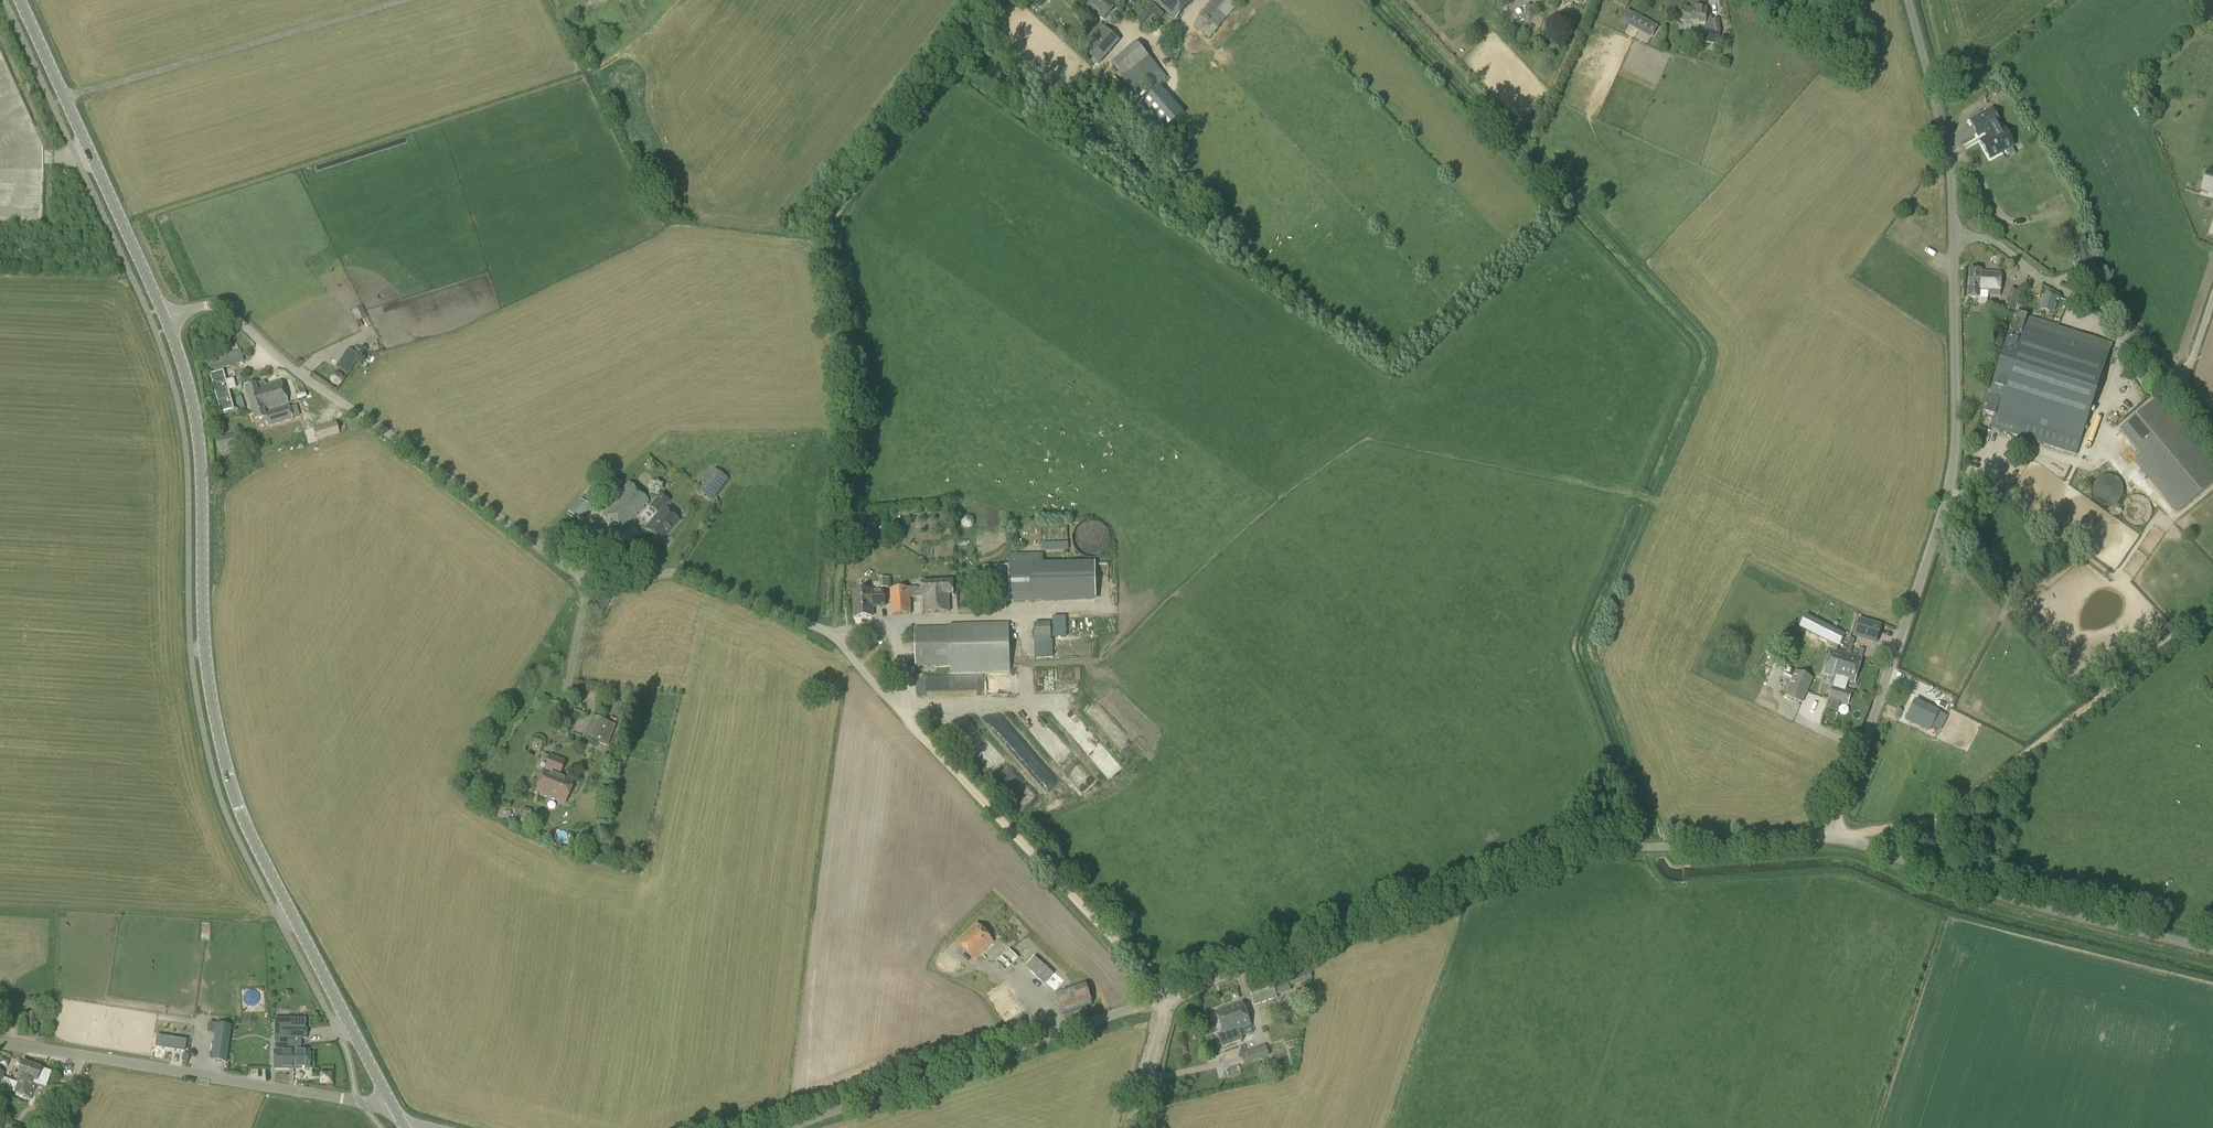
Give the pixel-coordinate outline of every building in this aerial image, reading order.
[(1085,5),(1104,21),(1117,5),(1115,3),(1118,0),(1090,0),(1085,5)] [(1192,0),(1158,0),(1155,3),(1176,20),(1192,0)] [(1237,6),(1229,0),(1213,0),(1199,17),(1201,18),(1195,26),(1209,38),(1237,6)] [(1164,15),(1157,8),(1158,7),(1152,2),(1136,20),(1141,26),(1152,14),(1159,21),(1164,15)] [(1683,9),(1683,12),(1681,12),(1681,20),(1683,20),(1682,23),(1684,23),(1684,26),(1692,26),(1692,24),(1705,25),(1702,43),(1719,46),(1720,33),(1722,33),(1719,20),(1712,21),(1711,18),(1706,17),(1707,8),(1691,7),(1691,10),(1683,9)] [(1651,39),(1658,26),(1633,13),(1627,26),(1651,39)] [(1081,48),(1099,64),(1118,41),(1100,26),(1081,48)] [(1122,26),(1120,33),(1128,35),(1130,28),(1122,26)] [(1136,93),(1161,71),(1136,43),(1111,64),(1136,93)] [(1173,60),(1181,52),(1176,46),(1167,54),(1173,60)] [(1970,122),(1978,137),(1985,133),(1988,139),(1980,143),(1989,160),(2012,147),(2003,130),(2002,131),(1999,126),(2000,125),(1992,111),(1970,122)] [(2087,244),(2084,237),(2077,239),(2079,247),(2075,248),(2086,280),(2098,276),(2088,244),(2087,244)] [(1981,270),(1969,270),(1968,298),(1987,299),(1988,296),(2000,296),(2001,273),(1981,272),(1981,270)] [(2012,314),(2020,292),(2010,288),(2003,310),(2012,314)] [(2052,313),(2057,297),(2045,293),(2040,310),(2052,313)] [(2111,345),(2016,314),(1984,413),(2015,423),(2012,435),(2076,455),(2111,345)] [(347,350),(335,368),(347,376),(359,358),(358,357),(365,354),(356,347),(348,351),(347,350)] [(212,372),(244,362),(240,349),(208,359),(212,372)] [(255,422),(266,419),(268,428),(292,421),(288,407),(265,414),(264,411),(288,404),(281,381),(266,386),(265,382),(245,388),(252,412),(255,422)] [(2212,485),(2212,462),(2160,399),(2120,432),(2142,457),(2135,463),(2178,514),(2212,485)] [(226,451),(241,448),(237,434),(223,438),(226,451)] [(712,501),(728,479),(714,469),(698,491),(712,501)] [(2105,475),(2102,493),(2120,496),(2123,478),(2105,475)] [(626,531),(638,515),(650,500),(628,482),(616,498),(617,498),(604,514),(626,531)] [(660,542),(678,521),(663,508),(669,501),(661,494),(650,507),(658,514),(645,529),(660,542)] [(579,521),(591,508),(580,499),(568,512),(579,521)] [(879,512),(871,513),(871,521),(879,520),(879,512)] [(1984,514),(1983,522),(1990,523),(1991,516),(1984,514)] [(967,529),(968,529),(970,528),(971,528),(972,527),(973,526),(973,525),(974,524),(974,523),(974,522),(974,521),(974,519),(974,518),(973,517),(972,516),(971,516),(970,515),(969,515),(967,515),(966,515),(965,516),(964,516),(963,517),(962,518),(961,519),(961,520),(961,521),(961,522),(961,524),(961,525),(962,526),(963,527),(964,527),(965,528),(966,528),(967,529)] [(1009,567),(1010,603),(1096,600),(1095,564),(1032,566),(1032,555),(1009,556),(1009,567)] [(1009,567),(994,567),(995,603),(1010,603),(1009,567)] [(921,591),(922,597),(924,597),(925,614),(950,612),(949,595),(953,595),(952,582),(921,584),(921,591)] [(922,597),(921,591),(910,592),(910,588),(890,589),(892,615),(912,614),(911,598),(922,597)] [(601,615),(613,594),(605,590),(593,611),(601,615)] [(886,608),(885,590),(871,591),(855,592),(856,618),(873,617),(872,609),(886,608)] [(1876,643),(1881,626),(1859,619),(1855,633),(1861,635),(1860,638),(1876,643)] [(1035,640),(1053,638),(1051,621),(1033,623),(1035,640)] [(914,628),(916,674),(1010,672),(1009,623),(949,625),(949,627),(914,628)] [(1056,630),(1057,638),(1067,637),(1067,629),(1056,630)] [(1035,641),(1034,641),(1034,657),(1053,657),(1052,640),(1051,640),(1035,641)] [(1831,649),(1824,673),(1835,677),(1828,700),(1848,706),(1852,691),(1846,689),(1848,681),(1854,683),(1862,658),(1847,653),(1831,649)] [(1803,703),(1813,678),(1795,671),(1785,696),(1803,703)] [(977,694),(978,679),(966,679),(965,694),(977,694)] [(948,694),(948,681),(934,682),(935,690),(926,690),(926,695),(948,694)] [(1929,732),(1939,711),(1915,699),(1905,720),(1929,732)] [(606,746),(614,726),(594,718),(586,738),(606,746)] [(1100,763),(1108,754),(1097,746),(1090,755),(1100,763)] [(565,803),(573,781),(559,775),(564,762),(550,756),(536,792),(565,803)] [(1105,773),(1113,781),(1126,769),(1118,761),(1105,773)] [(1084,792),(1097,780),(1091,773),(1078,785),(1084,792)] [(1013,796),(1025,807),(1037,796),(1025,784),(1013,796)] [(530,824),(532,810),(522,808),(520,822),(530,824)] [(974,959),(994,942),(977,923),(957,940),(974,959)] [(1006,971),(1018,959),(1009,950),(996,962),(1006,971)] [(953,974),(958,962),(941,956),(936,967),(953,974)] [(1255,1005),(1277,997),(1277,995),(1291,990),(1290,987),(1312,979),(1308,968),(1249,989),(1255,1005)] [(1004,1023),(1026,1009),(1008,979),(985,993),(1004,1023)] [(1064,1014),(1093,1005),(1086,982),(1056,991),(1064,1014)] [(1243,1002),(1216,1012),(1222,1028),(1223,1032),(1224,1032),(1217,1034),(1222,1048),(1243,1041),(1242,1040),(1242,1038),(1253,1034),(1250,1026),(1251,1025),(1248,1017),(1243,1002)] [(281,1037),(281,1038),(301,1038),(301,1039),(306,1039),(306,1018),(281,1019),(281,1037)] [(216,1024),(208,1023),(207,1032),(215,1033),(216,1024)] [(226,1063),(231,1026),(216,1024),(215,1033),(211,1061),(226,1063)] [(253,1041),(268,1040),(267,1028),(252,1029),(253,1041)] [(160,1041),(189,1045),(190,1035),(161,1032),(160,1041)] [(274,1053),(274,1069),(310,1069),(309,1050),(301,1050),(301,1039),(301,1038),(281,1038),(281,1037),(274,1037),(274,1053)] [(1245,1065),(1270,1055),(1266,1044),(1241,1054),(1245,1065)] [(22,1061),(16,1080),(25,1082),(26,1077),(37,1080),(36,1085),(46,1088),(51,1072),(42,1068),(22,1061)] [(1231,1075),(1244,1070),(1241,1063),(1228,1068),(1231,1075)] [(0,1086),(0,1092),(4,1093),(5,1090),(13,1092),(32,1098),(36,1085),(37,1080),(26,1077),(25,1082),(16,1080),(16,1082),(3,1078),(0,1086)] [(21,1125),(15,1123),(16,1118),(3,1114),(0,1125),(0,1127),(20,1127),(21,1125)]
